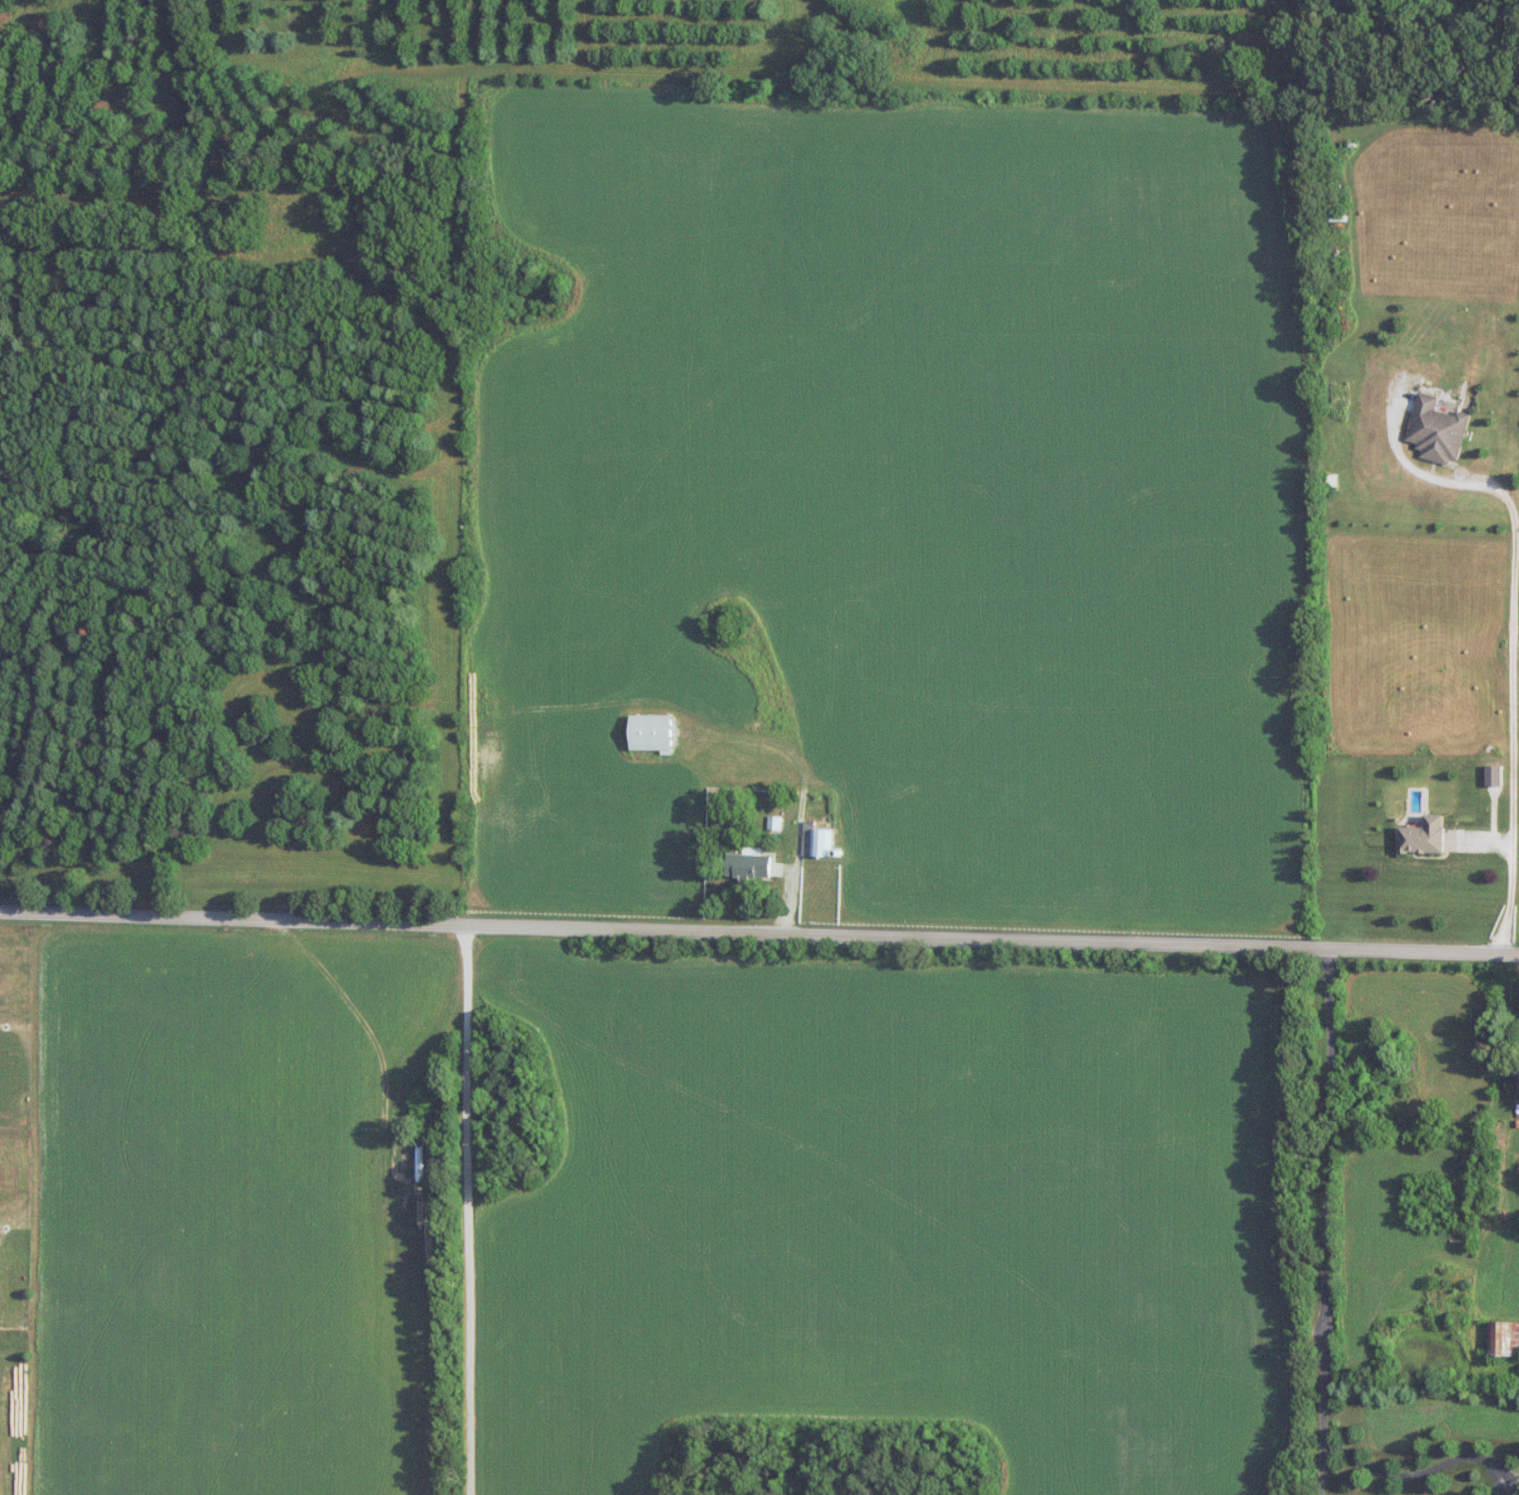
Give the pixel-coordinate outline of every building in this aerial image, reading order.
[(1460,460),(1472,415),(1458,412),(1457,415),(1437,410),(1441,397),(1421,392),(1407,442),(1425,447),(1422,458),(1451,466),(1453,458),(1460,460)] [(1322,487),(1339,487),(1339,475),(1322,475),(1322,487)] [(674,752),(674,715),(632,716),(633,752),(674,752)] [(1502,766),(1488,766),(1488,787),(1502,787),(1502,766)] [(1400,853),(1445,853),(1445,815),(1426,815),(1426,827),(1401,827),(1400,853)] [(815,829),(815,823),(806,822),(805,848),(811,848),(811,856),(833,857),(834,830),(815,829)] [(771,878),(772,853),(744,852),(744,854),(728,853),(727,877),(771,878)] [(1518,1357),(1518,1323),(1488,1323),(1488,1357),(1518,1357)]
